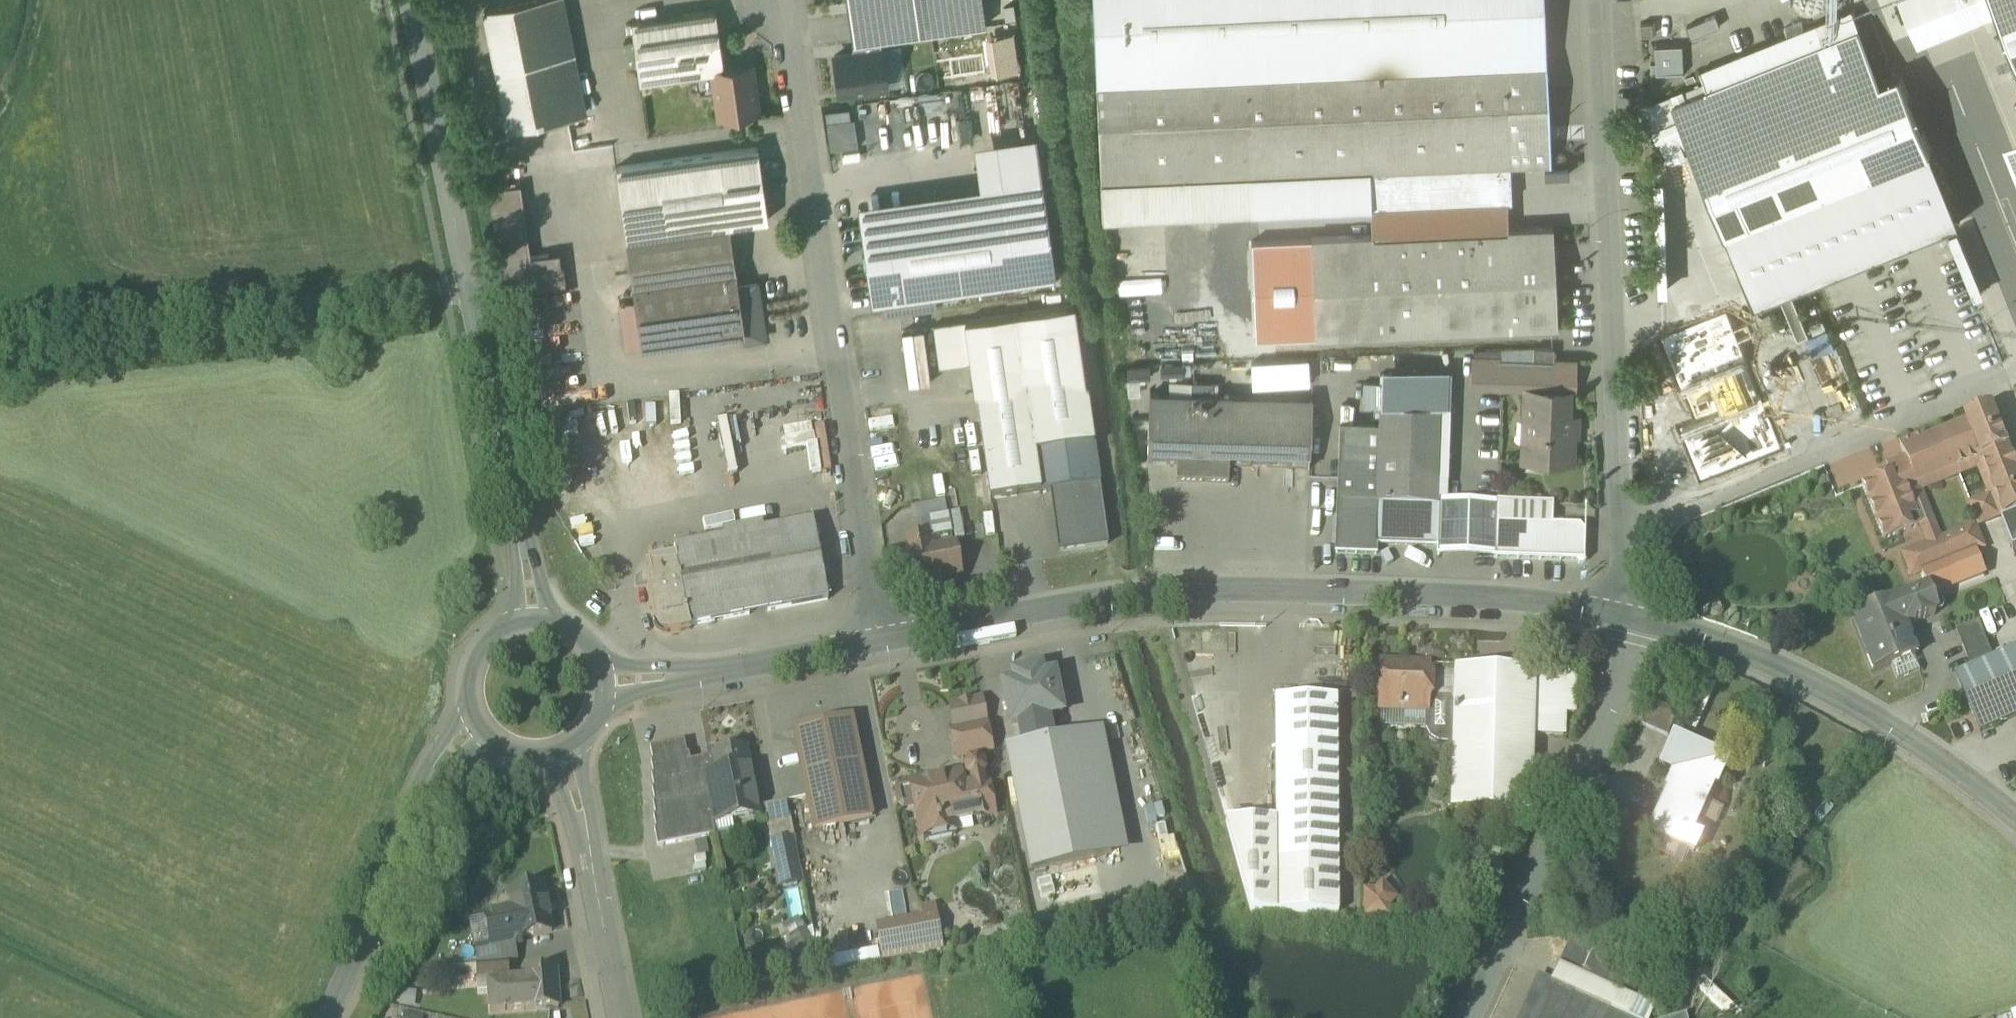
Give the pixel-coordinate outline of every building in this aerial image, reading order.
[(490,11),(514,130),(588,115),(566,0),(545,0),(490,11)] [(851,45),(881,41),(985,28),(982,0),(846,0),(851,45)] [(1105,222),(1374,211),(1375,238),(1516,232),(1513,167),(1554,165),(1547,0),(1096,0),(1105,222)] [(1924,42),(2001,11),(2015,49),(2015,0),(1908,0),(1924,42)] [(720,12),(636,24),(645,84),(718,74),(725,118),(762,112),(756,67),(729,71),(720,12)] [(1698,154),(1754,305),(1960,223),(1911,93),(1892,100),(1857,13),(1705,74),(1710,86),(1651,109),(1673,164),(1698,154)] [(1659,47),(1669,73),(1699,61),(1688,35),(1659,47)] [(888,87),(881,41),(851,45),(829,49),(836,94),(888,87)] [(2006,141),(2015,166),(2015,137),(2006,141)] [(763,148),(622,168),(648,349),(748,334),(747,322),(750,321),(748,308),(745,309),(733,227),(773,221),(763,148)] [(1040,188),(858,211),(870,308),(1052,285),(1040,188)] [(1516,232),(1375,238),(1315,241),(1319,339),(1563,329),(1559,230),(1516,232)] [(1077,311),(1017,317),(1050,555),(1108,545),(1077,311)] [(1017,316),(963,323),(991,501),(1041,495),(1017,317),(1017,316)] [(1472,390),(1530,391),(1572,393),(1578,392),(1578,364),(1473,360),(1472,390)] [(1196,397),(1154,395),(1152,467),(1182,470),(1181,485),(1233,487),(1234,470),(1314,472),(1317,400),(1218,397),(1218,384),(1196,383),(1196,397)] [(1530,391),(1528,462),(1577,463),(1578,418),(1572,418),(1572,393),(1530,391)] [(1556,530),(1557,508),(1443,501),(1443,488),(1446,408),(1386,406),(1385,426),(1345,425),(1341,556),(1381,557),(1381,547),(1588,564),(1589,531),(1556,530)] [(1997,410),(1904,447),(1913,469),(1866,487),(1888,543),(1925,528),(1932,547),(1907,557),(1916,580),(1989,550),(1980,529),(2015,515),(2015,458),(1997,410)] [(681,560),(695,629),(834,602),(819,524),(678,550),(681,560)] [(910,558),(916,588),(965,578),(959,548),(935,553),(933,543),(913,547),(915,557),(910,558)] [(696,633),(695,629),(681,560),(653,565),(657,586),(652,587),(660,630),(662,634),(667,637),(672,638),(696,633)] [(1932,590),(1860,619),(1874,654),(1870,656),(1878,676),(1919,660),(1908,632),(1942,618),(1932,590)] [(1984,735),(2015,721),(2015,654),(1999,661),(1983,624),(1978,626),(1975,619),(1958,626),(1977,672),(1960,679),(1984,735)] [(1438,668),(1383,666),(1382,716),(1437,718),(1438,668)] [(1015,684),(1003,687),(1011,726),(1019,725),(1046,719),(1061,716),(1054,676),(1042,678),(1041,671),(1013,676),(1015,684)] [(1578,717),(1579,676),(1458,673),(1455,813),(1536,815),(1538,739),(1568,740),(1568,717),(1578,717)] [(954,731),(986,724),(980,700),(948,706),(954,731)] [(1343,701),(1280,702),(1283,825),(1227,826),(1254,916),(1349,917),(1343,701)] [(1229,703),(1199,704),(1213,757),(1229,756),(1229,703)] [(1681,717),(1657,706),(1647,729),(1671,740),(1681,717)] [(851,719),(793,731),(814,831),(872,820),(851,719)] [(1046,719),(1019,725),(1024,750),(1051,744),(1046,719)] [(991,752),(986,724),(954,731),(951,732),(956,759),(991,752)] [(1007,753),(1031,874),(1127,854),(1103,734),(1051,744),(1024,750),(1007,753)] [(1731,766),(1678,742),(1668,766),(1683,773),(1661,823),(1684,833),(1678,848),(1697,856),(1703,842),(1691,836),(1713,787),(1721,790),(1731,766)] [(715,837),(712,825),(710,817),(715,816),(710,791),(717,790),(714,776),(717,776),(714,763),(691,768),(688,756),(686,756),(684,743),(650,749),(652,763),(650,763),(653,776),(651,777),(654,790),(652,790),(655,803),(653,804),(656,817),(653,818),(656,831),(654,831),(657,848),(715,837)] [(717,790),(710,791),(715,816),(710,817),(712,825),(759,816),(752,782),(748,782),(742,752),(713,757),(714,763),(717,776),(714,776),(717,790)] [(930,782),(909,786),(919,832),(920,831),(922,839),(956,832),(954,824),(993,816),(987,787),(981,788),(980,780),(983,774),(982,767),(976,763),(969,764),(966,771),(967,777),(973,781),(975,789),(963,791),(960,779),(930,785),(930,782)] [(787,803),(764,808),(771,843),(794,838),(787,803)] [(794,838),(771,843),(781,887),(803,883),(794,838)] [(557,935),(547,890),(514,897),(518,915),(490,921),(495,947),(496,952),(519,948),(523,942),(557,935)] [(921,921),(876,928),(881,961),(944,951),(936,907),(920,909),(921,921)] [(1543,982),(1527,1017),(1657,1017),(1660,1012),(1623,996),(1636,968),(1577,941),(1564,969),(1623,996),(1615,1014),(1543,982)] [(480,950),(484,967),(512,965),(522,964),(519,948),(496,952),(495,947),(480,950)] [(481,967),(482,984),(514,981),(512,965),(484,967),(481,967)] [(493,996),(494,1017),(563,1012),(560,973),(529,976),(531,989),(525,989),(525,985),(510,987),(511,995),(493,996)]
